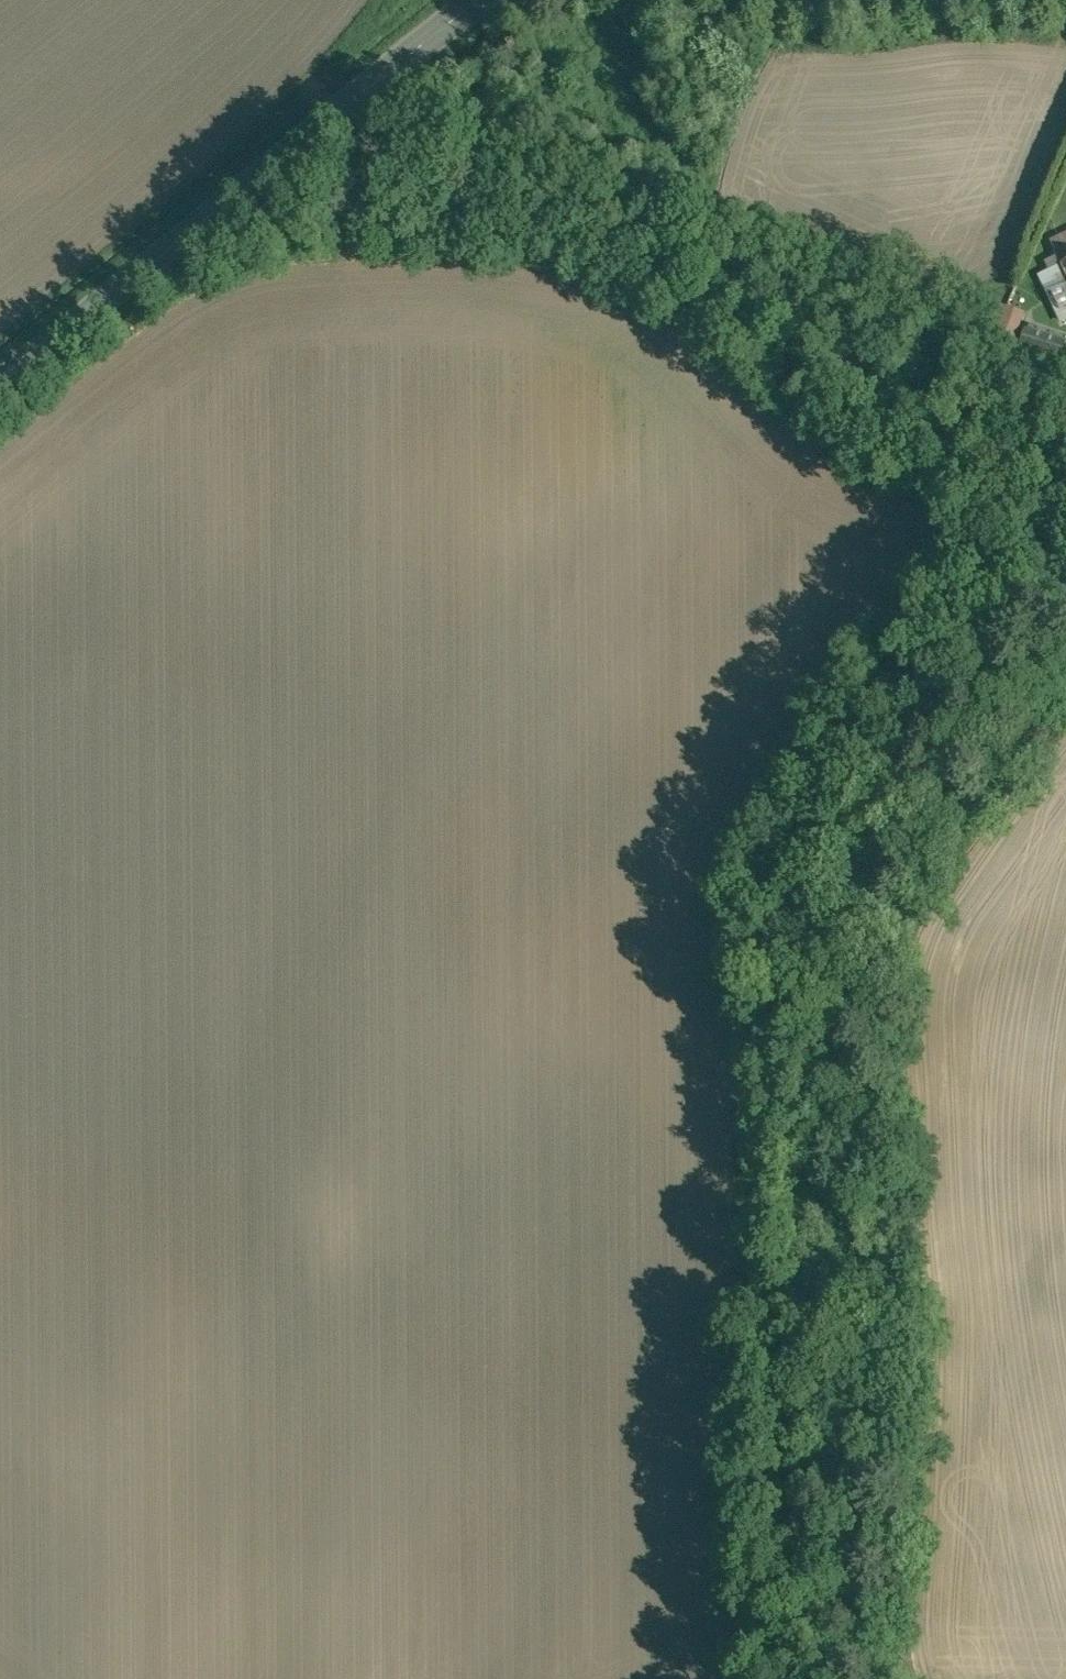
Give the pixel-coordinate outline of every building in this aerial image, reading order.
[(997,303),(992,319),(1011,324),(1015,309),(997,303)]
